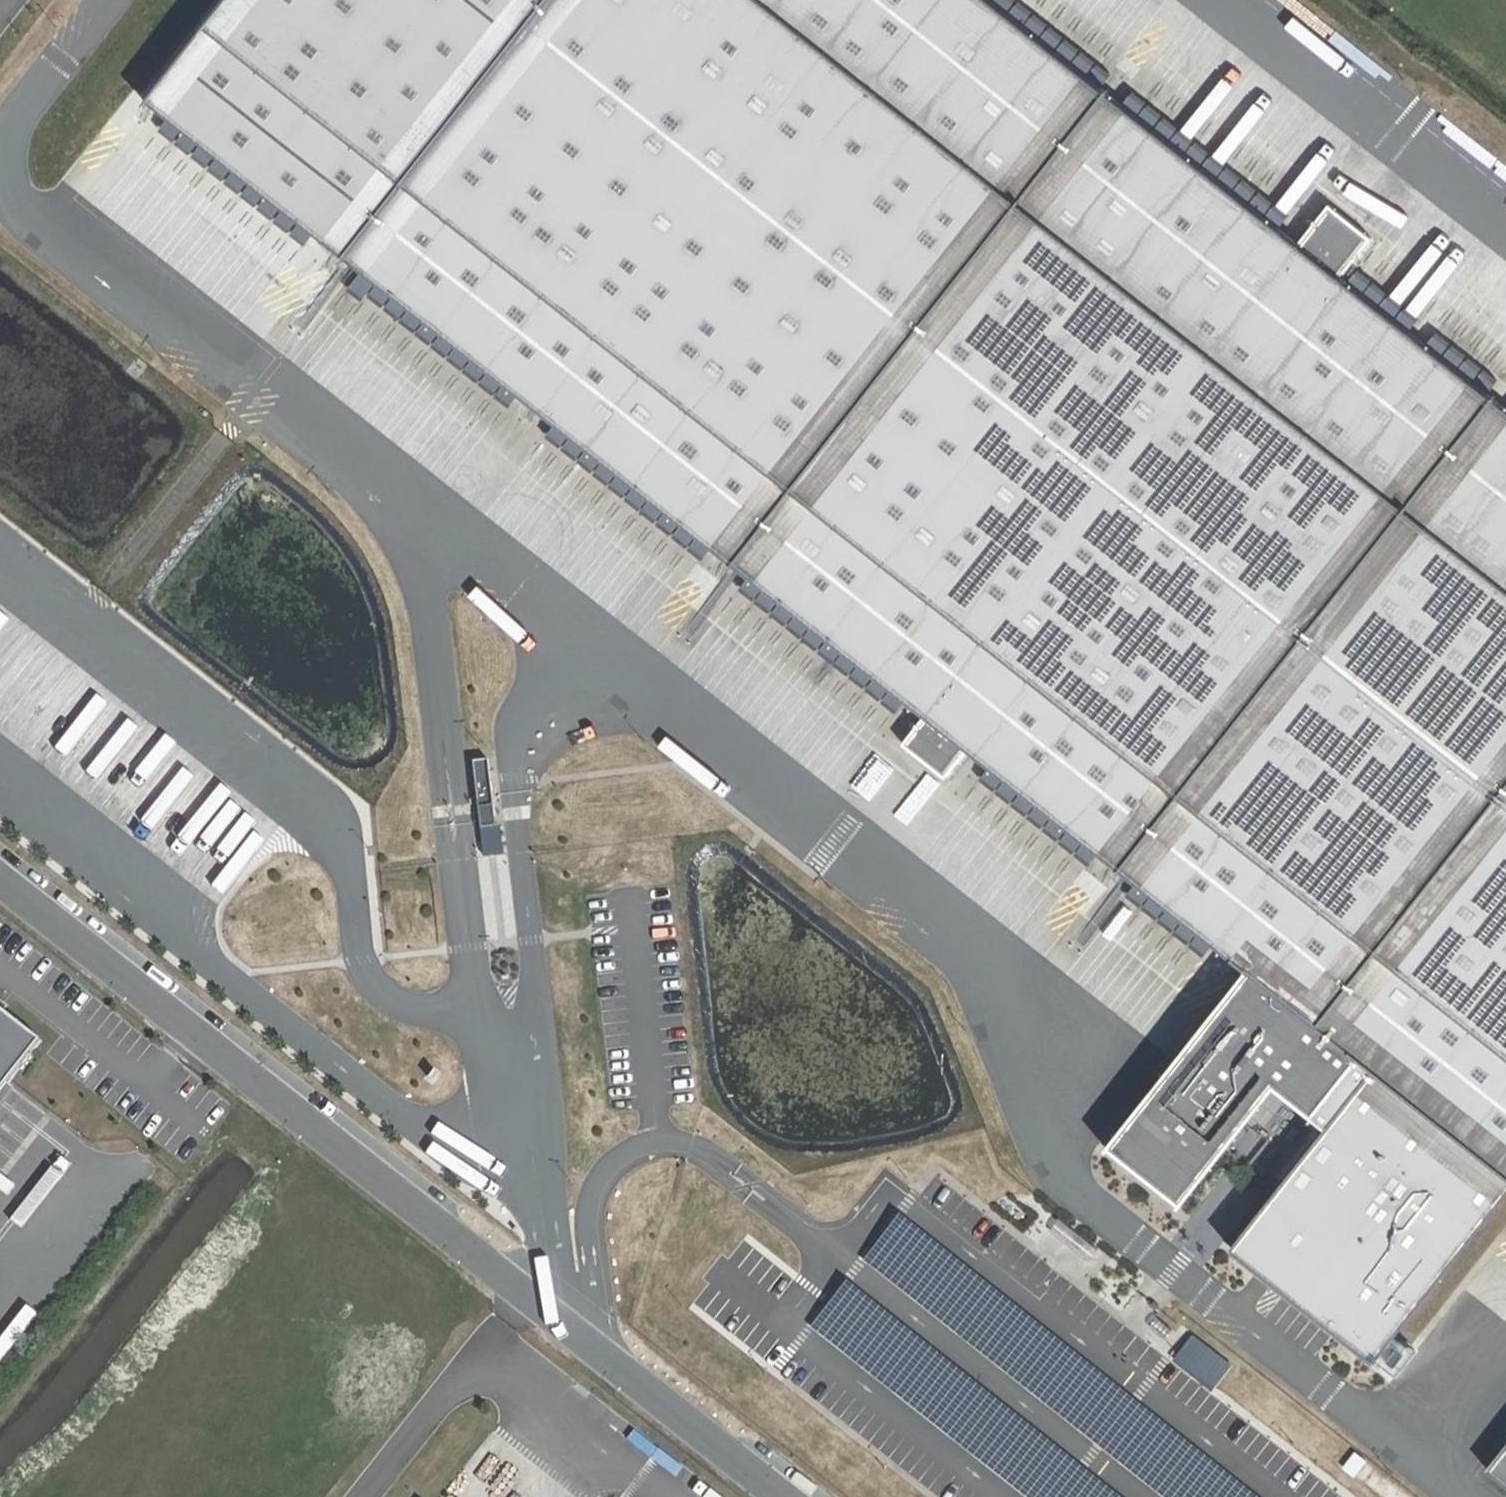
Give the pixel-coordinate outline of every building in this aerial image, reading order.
[(990,0),(554,0),(350,261),(929,720),(907,747),(949,781),(971,751),(1249,972),(1110,1146),(1187,1208),(1279,1088),(1319,1118),(1365,1060),(1377,1071),(1233,1252),(1379,1367),(1505,1207),(1505,408),(1345,280),(1377,242),(1334,208),(1302,247),(990,0)] [(0,1020),(0,1135),(56,1064),(0,1020)] [(902,1218),(865,1265),(1158,1496),(1254,1496),(902,1218)] [(850,1284),(812,1331),(1022,1496),(1118,1496),(850,1284)] [(1195,1332),(1176,1357),(1216,1386),(1235,1361),(1195,1332)] [(1489,1471),(1505,1485),(1505,1449),(1489,1471)]
